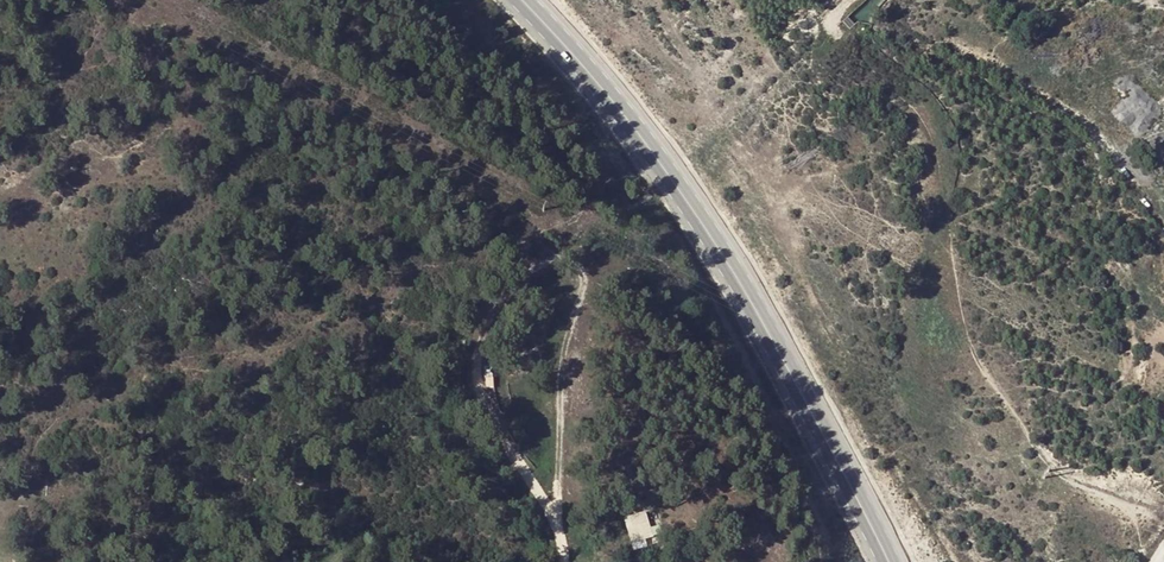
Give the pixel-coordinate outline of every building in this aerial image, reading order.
[(471,291),(479,279),(467,272),(459,286),(471,291)] [(626,514),(630,541),(654,538),(650,511),(626,514)]
